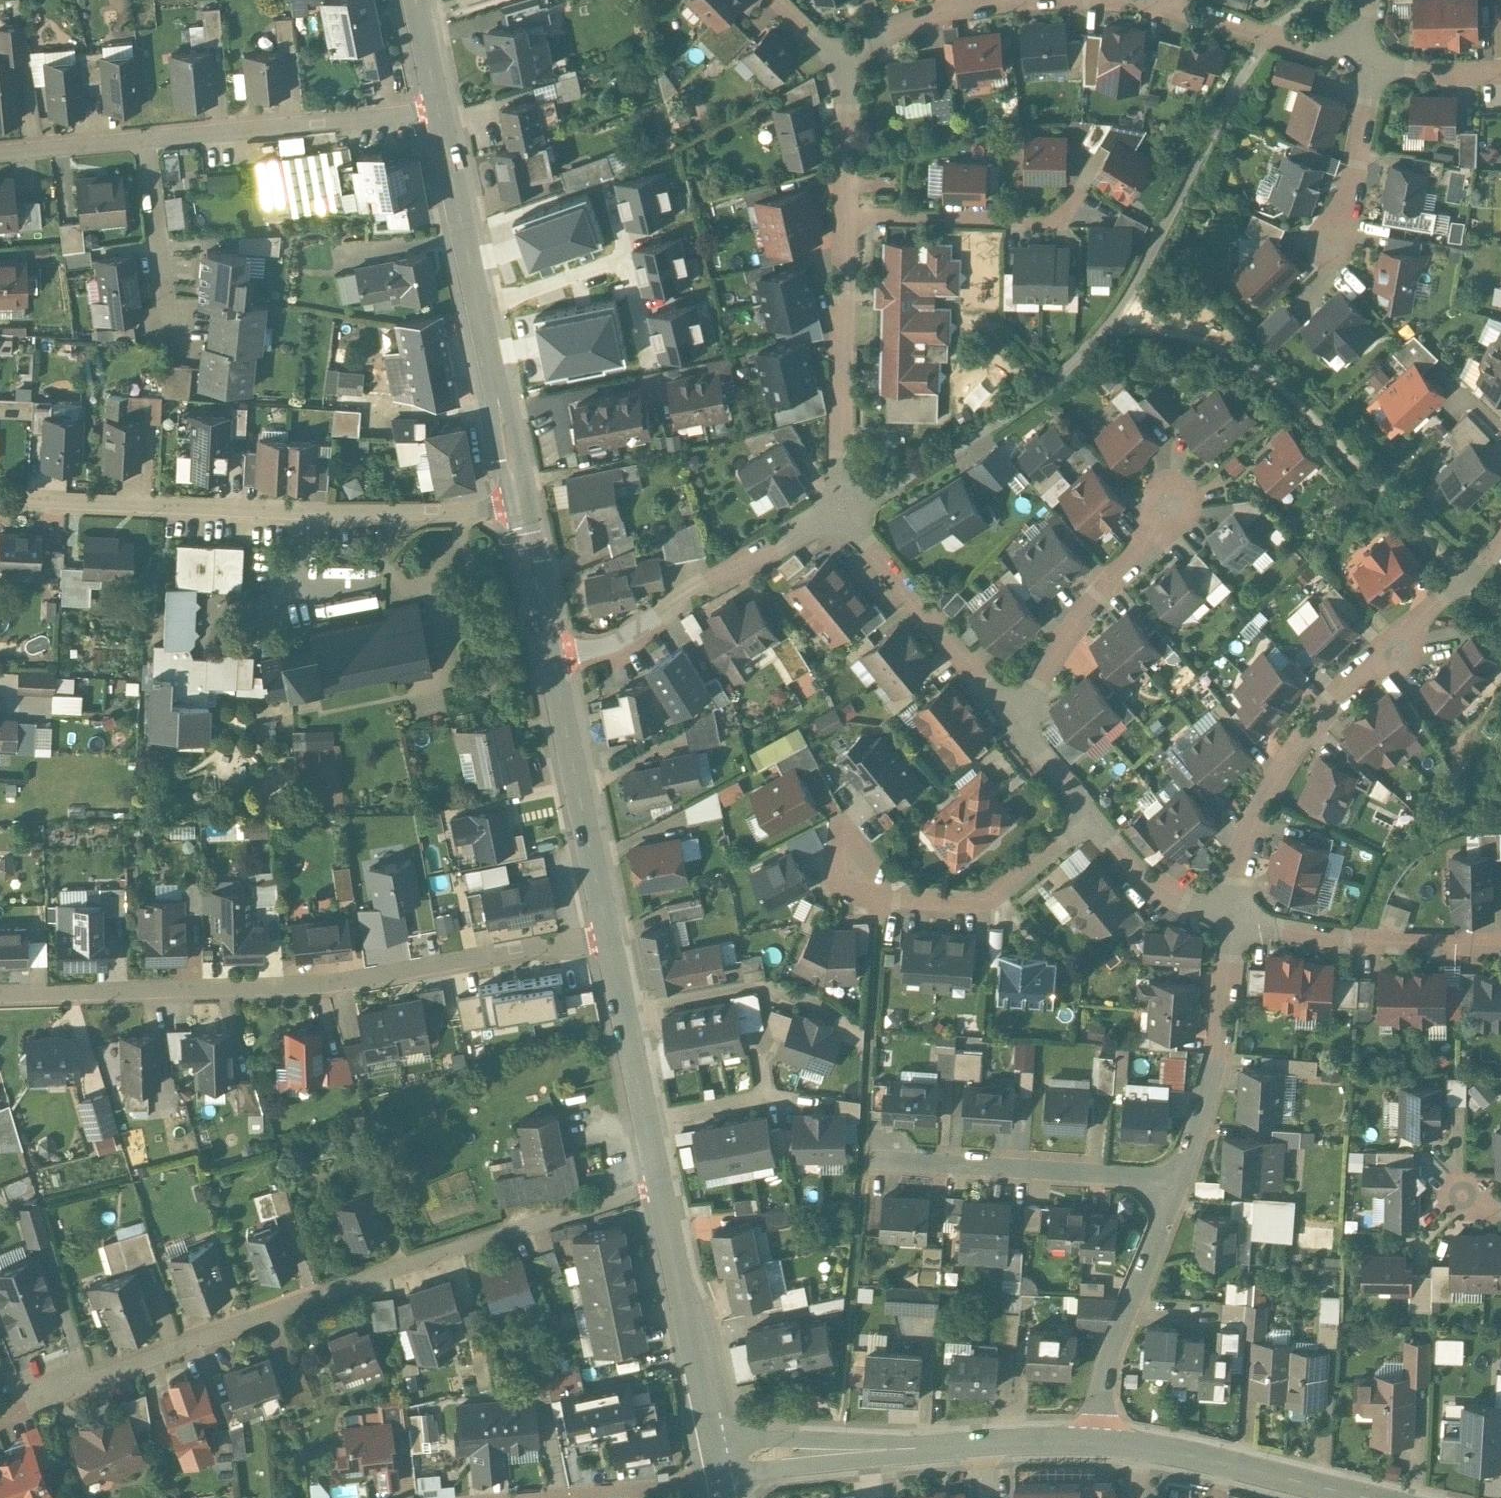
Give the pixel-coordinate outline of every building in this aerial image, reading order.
[(293,11),(309,10),(308,0),(293,0),(293,11)] [(332,49),(334,48),(333,44),(348,42),(348,45),(360,43),(378,40),(374,21),(370,21),(368,10),(372,10),(370,0),(322,0),(332,49)] [(508,27),(528,24),(543,21),(552,19),(549,3),(541,4),(540,0),(517,0),(504,4),(508,27)] [(705,7),(702,10),(712,21),(717,26),(729,14),(743,0),(699,0),(705,7)] [(1443,0),(1415,0),(1416,40),(1444,39),(1443,0)] [(1444,39),(1451,39),(1452,43),(1469,42),(1469,38),(1476,38),(1475,0),(1443,0),(1444,39)] [(219,7),(201,8),(205,44),(222,42),(219,7)] [(717,26),(712,21),(698,35),(715,51),(740,26),(729,14),(717,26)] [(292,15),(274,17),(276,45),(294,43),(292,15)] [(546,37),(543,21),(528,24),(530,39),(546,37)] [(508,27),(489,31),(497,75),(552,64),(547,37),(546,37),(530,39),(528,24),(508,27)] [(1065,24),(1023,28),(1026,64),(1067,61),(1068,61),(1066,41),(1065,24)] [(0,28),(0,48),(1,58),(29,55),(24,26),(0,28)] [(740,26),(715,51),(725,61),(750,36),(740,26)] [(1144,30),(1105,26),(1104,34),(1100,69),(1104,70),(1107,74),(1119,75),(1123,72),(1124,66),(1140,68),(1144,30)] [(770,29),(745,54),(759,68),(759,73),(766,80),(771,81),(772,82),(797,57),(789,48),(790,46),(781,37),(779,39),(770,29)] [(1104,34),(1084,31),(1084,39),(1083,68),(1084,68),(1100,69),(1104,34)] [(998,34),(960,39),(961,44),(962,57),(960,57),(961,72),(962,81),(978,79),(980,80),(986,79),(987,79),(995,69),(1003,68),(998,34)] [(1183,43),(1160,37),(1155,63),(1176,69),(1183,43)] [(1224,50),(1184,38),(1183,43),(1176,69),(1173,78),(1199,85),(1201,76),(1211,78),(1215,64),(1220,65),(1224,50)] [(1084,39),(1066,41),(1068,61),(1067,61),(1068,76),(1084,75),(1084,68),(1083,68),(1084,39)] [(379,44),(378,40),(360,43),(366,72),(389,67),(384,42),(379,44)] [(961,44),(945,46),(949,74),(961,72),(960,57),(962,57),(961,44)] [(103,56),(101,56),(104,80),(106,110),(138,107),(132,47),(130,47),(131,53),(103,56)] [(102,50),(89,51),(92,82),(104,80),(101,56),(103,56),(102,50)] [(209,50),(171,53),(175,103),(214,99),(209,50)] [(283,50),(243,54),(247,96),(287,92),(283,50)] [(89,51),(75,53),(75,59),(77,59),(80,83),(92,82),(89,51)] [(75,59),(47,62),(47,55),(45,56),(51,115),(83,112),(80,83),(77,59),(75,59)] [(932,57),(892,62),(893,73),(890,78),(891,91),(896,95),(896,97),(930,93),(937,92),(936,86),(932,57)] [(1314,67),(1280,57),(1273,79),(1306,90),(1307,90),(1314,67)] [(14,81),(13,66),(0,67),(0,83),(14,81)] [(558,72),(564,98),(585,93),(579,68),(558,72)] [(1003,68),(995,69),(987,79),(986,79),(987,81),(997,84),(1008,83),(1006,68),(1003,68)] [(814,74),(783,91),(786,107),(808,102),(808,105),(820,99),(814,74)] [(0,83),(0,121),(19,119),(15,81),(14,81),(0,83)] [(950,85),(936,86),(937,92),(930,93),(934,121),(954,119),(950,85)] [(1307,90),(1306,90),(1302,105),(1297,107),(1291,127),(1329,138),(1341,100),(1307,90)] [(1438,97),(1413,96),(1412,130),(1426,131),(1429,134),(1435,134),(1438,131),(1454,131),(1455,100),(1440,99),(1438,97)] [(538,100),(503,108),(511,149),(531,144),(532,144),(547,142),(538,100)] [(786,107),(776,109),(789,163),(820,155),(808,105),(808,102),(786,107)] [(676,124),(692,119),(688,104),(671,109),(676,124)] [(1095,120),(1081,142),(1094,151),(1100,142),(1112,122),(1095,120)] [(1146,128),(1112,122),(1100,142),(1112,149),(1116,141),(1133,151),(1146,128)] [(1477,130),(1460,129),(1459,163),(1476,166),(1477,130)] [(1065,138),(1027,137),(1027,177),(1064,178),(1065,138)] [(1496,161),(1500,155),(1500,148),(1492,140),(1483,150),(1496,161)] [(1133,151),(1116,141),(1112,149),(1096,175),(1129,195),(1149,161),(1133,151)] [(532,144),(531,144),(537,174),(554,172),(547,142),(532,144)] [(1321,150),(1296,142),(1291,155),(1316,164),(1321,150)] [(511,149),(497,152),(506,192),(523,189),(523,188),(539,184),(537,174),(531,144),(511,149)] [(348,145),(256,162),(263,204),(288,200),(291,214),(361,201),(355,166),(352,167),(348,145)] [(608,152),(564,168),(570,186),(615,171),(608,152)] [(1291,155),(1286,154),(1281,168),(1272,165),(1268,177),(1277,180),(1273,191),(1282,194),(1288,207),(1296,203),(1309,208),(1313,197),(1311,194),(1314,185),(1321,182),(1318,175),(1321,166),(1316,164),(1291,155)] [(414,155),(380,161),(385,196),(386,196),(389,214),(390,217),(410,214),(424,211),(414,155)] [(1444,160),(1414,155),(1412,168),(1427,170),(1426,171),(1441,174),(1444,160)] [(380,161),(355,166),(361,201),(385,196),(380,161)] [(986,163),(945,162),(944,198),(985,199),(985,191),(986,163)] [(999,163),(986,163),(985,191),(999,191),(999,163)] [(1412,168),(1392,164),(1390,177),(1387,176),(1385,189),(1388,189),(1385,203),(1420,209),(1426,171),(1427,170),(1412,168)] [(666,171),(620,182),(630,226),(677,215),(666,171)] [(210,190),(240,189),(240,172),(209,173),(210,190)] [(119,176),(96,178),(96,177),(76,179),(80,223),(125,218),(121,175),(119,175),(119,176)] [(0,181),(0,225),(14,224),(15,224),(13,203),(11,180),(0,181)] [(775,184),(744,191),(747,204),(759,202),(759,200),(778,195),(775,184)] [(778,195),(759,200),(759,202),(765,225),(817,212),(816,206),(812,207),(807,188),(778,195)] [(169,225),(186,224),(184,194),(168,195),(169,225)] [(587,194),(518,218),(534,262),(602,238),(587,194)] [(39,200),(13,203),(15,224),(14,224),(15,231),(41,228),(39,200)] [(1148,224),(1121,210),(1114,223),(1114,228),(1130,228),(1130,232),(1141,238),(1148,224)] [(1285,226),(1253,211),(1245,228),(1261,246),(1264,249),(1273,240),(1277,244),(1285,226)] [(817,212),(765,225),(770,248),(771,250),(790,245),(819,238),(815,219),(819,218),(817,212)] [(410,214),(390,217),(389,214),(372,220),(372,231),(413,228),(410,214)] [(1464,239),(1467,219),(1453,217),(1450,237),(1464,239)] [(75,222),(59,224),(62,252),(78,250),(75,222)] [(1114,228),(1092,227),(1091,278),(1110,279),(1110,265),(1117,265),(1130,242),(1130,232),(1130,228),(1114,228)] [(1422,240),(1386,233),(1383,250),(1399,252),(1400,250),(1420,254),(1422,240)] [(280,235),(239,236),(238,250),(278,254),(280,235)] [(682,238),(635,248),(645,293),(692,282),(682,238)] [(994,250),(982,239),(972,250),(984,261),(994,250)] [(920,241),(885,240),(884,280),(876,279),(876,293),(884,293),(882,363),(890,363),(889,392),(916,392),(916,390),(927,390),(937,390),(938,379),(943,374),(938,369),(938,363),(939,363),(939,357),(925,357),(925,341),(937,341),(938,341),(948,341),(948,331),(955,325),(948,319),(948,314),(949,314),(949,308),(935,307),(935,291),(947,292),(947,291),(958,291),(958,281),(964,275),(958,269),(958,264),(959,264),(959,258),(949,258),(950,243),(926,243),(926,257),(920,257),(920,241)] [(1273,240),(1264,249),(1261,246),(1234,272),(1250,289),(1255,284),(1267,297),(1298,266),(1277,244),(1273,240)] [(790,245),(771,250),(770,248),(759,251),(762,264),(793,257),(790,245)] [(1042,247),(1030,247),(1030,248),(1017,248),(1017,271),(1016,295),(1016,296),(1041,296),(1042,247)] [(1055,247),(1042,247),(1041,296),(1066,297),(1066,293),(1067,249),(1055,248),(1055,247)] [(78,250),(62,252),(65,268),(90,264),(89,248),(78,250)] [(1383,250),(1376,286),(1379,287),(1378,291),(1379,296),(1382,299),(1386,302),(1390,303),(1390,304),(1409,307),(1414,278),(1426,255),(1420,254),(1400,250),(1399,252),(1383,250)] [(245,255),(206,251),(206,253),(203,286),(202,286),(202,287),(203,287),(201,298),(201,297),(201,299),(213,300),(261,305),(261,304),(244,303),(247,275),(243,270),(245,255)] [(426,253),(394,259),(394,260),(402,299),(402,300),(435,293),(426,253)] [(132,254),(97,259),(103,301),(92,302),(95,321),(140,316),(137,297),(132,254)] [(394,260),(373,264),(373,268),(356,271),(361,299),(390,293),(391,301),(402,299),(394,260)] [(0,262),(0,302),(24,301),(23,262),(0,262)] [(780,262),(751,269),(754,283),(762,281),(783,276),(780,262)] [(762,281),(767,304),(808,296),(803,271),(783,276),(762,281)] [(1017,271),(1005,271),(1004,307),(1016,307),(1016,296),(1016,295),(1017,271)] [(1340,291),(1323,307),(1323,308),(1303,327),(1325,350),(1332,343),(1337,348),(1341,348),(1347,342),(1354,350),(1373,333),(1360,319),(1360,315),(1362,313),(1340,291)] [(1078,293),(1066,293),(1066,297),(1066,309),(1078,309),(1078,293)] [(808,296),(767,304),(773,328),(814,320),(808,296)] [(261,305),(213,300),(209,344),(251,348),(257,348),(257,346),(253,346),(255,324),(259,324),(261,305)] [(614,302),(540,316),(551,371),(570,367),(571,371),(606,364),(606,360),(625,356),(614,302)] [(1281,302),(1257,326),(1275,345),(1300,322),(1281,302)] [(701,304),(652,315),(662,357),(711,346),(701,304)] [(440,317),(397,325),(402,351),(411,397),(456,401),(440,317)] [(133,326),(111,329),(112,339),(135,340),(133,326)] [(1438,356),(1414,333),(1404,340),(1393,351),(1408,367),(1414,361),(1423,370),(1438,356)] [(1499,338),(1491,340),(1485,352),(1500,359),(1500,334),(1499,338)] [(813,337),(771,344),(776,370),(818,362),(813,337)] [(251,348),(209,344),(203,343),(199,385),(247,389),(248,387),(244,387),(245,366),(249,367),(251,348)] [(402,351),(384,355),(392,396),(411,397),(402,351)] [(1485,352),(1480,364),(1483,371),(1480,378),(1487,384),(1498,392),(1500,393),(1500,359),(1485,352)] [(1408,367),(1380,394),(1384,398),(1380,402),(1388,410),(1392,407),(1409,425),(1444,393),(1423,370),(1414,361),(1408,367)] [(818,362),(776,370),(781,397),(792,394),(823,387),(818,362)] [(191,365),(162,363),(161,395),(161,396),(188,397),(191,365)] [(366,390),(366,368),(327,367),(327,390),(366,390)] [(719,372),(701,376),(701,375),(694,376),(703,418),(703,421),(728,416),(719,372)] [(688,378),(670,382),(678,420),(686,418),(686,421),(703,418),(694,376),(687,378),(688,378)] [(978,382),(966,396),(978,405),(989,392),(978,382)] [(1139,400),(1124,384),(1110,397),(1124,411),(1127,409),(1138,421),(1149,410),(1139,400)] [(1498,392),(1487,384),(1479,394),(1500,416),(1500,415),(1500,393),(1498,392)] [(1156,385),(1139,400),(1149,410),(1161,423),(1170,415),(1176,421),(1179,419),(1178,418),(1183,413),(1156,385)] [(823,387),(792,394),(795,407),(789,408),(792,419),(832,409),(826,387),(823,387)] [(640,391),(577,403),(580,416),(576,416),(582,444),(651,430),(645,402),(642,403),(640,391)] [(1208,401),(1206,398),(1195,408),(1193,405),(1183,413),(1178,418),(1179,419),(1208,454),(1230,435),(1232,437),(1254,418),(1238,400),(1231,406),(1219,392),(1208,401)] [(128,395),(107,394),(106,418),(127,419),(128,395)] [(161,395),(140,394),(139,414),(145,414),(144,421),(159,421),(161,396),(161,395)] [(0,397),(0,415),(31,417),(32,398),(0,397)] [(245,435),(246,406),(232,405),(231,434),(245,435)] [(360,409),(334,407),(331,433),(358,435),(360,409)] [(1138,421),(1127,409),(1124,411),(1116,419),(1116,425),(1101,438),(1130,470),(1143,458),(1140,455),(1156,440),(1138,421)] [(1467,412),(1448,431),(1466,449),(1471,445),(1476,450),(1490,436),(1467,412)] [(48,417),(47,417),(45,463),(80,465),(82,418),(69,418),(48,417)] [(106,418),(105,418),(103,464),(138,466),(140,419),(127,419),(106,418)] [(431,420),(392,418),(394,432),(398,451),(429,447),(426,433),(433,432),(431,420)] [(792,419),(769,425),(781,441),(782,441),(789,453),(805,443),(792,419)] [(1054,424),(1040,437),(1038,434),(1027,443),(1030,446),(1022,453),(1041,473),(1041,474),(1054,463),(1073,446),(1054,424)] [(433,432),(426,433),(429,447),(437,488),(457,484),(458,487),(471,484),(470,481),(472,481),(461,426),(433,432)] [(1286,428),(1274,440),(1279,445),(1256,466),(1276,488),(1286,478),(1290,483),(1315,460),(1286,428)] [(227,433),(193,432),(192,454),(191,472),(195,472),(225,473),(227,433)] [(287,441),(259,439),(258,450),(257,482),(258,482),(277,483),(277,485),(284,485),(287,441)] [(314,442),(287,441),(284,485),(292,485),(292,483),(311,484),(313,484),(314,452),(314,442)] [(781,441),(741,466),(757,492),(768,485),(777,500),(803,484),(793,467),(791,468),(785,458),(790,454),(789,453),(782,441),(781,441)] [(1017,465),(998,444),(970,468),(989,489),(1017,465)] [(1466,449),(1450,464),(1448,462),(1445,462),(1440,467),(1440,470),(1442,472),(1439,474),(1466,502),(1492,477),(1488,463),(1476,450),(1471,445),(1466,449)] [(258,450),(244,449),(242,483),(258,483),(258,482),(257,482),(258,450)] [(329,453),(314,452),(313,484),(311,484),(311,486),(326,487),(329,453)] [(1238,473),(1248,462),(1238,452),(1227,462),(1238,473)] [(192,454),(178,454),(177,475),(181,479),(194,479),(195,472),(191,472),(192,454)] [(1054,463),(1041,474),(1041,473),(1031,482),(1041,493),(1063,473),(1054,463)] [(69,485),(70,468),(42,467),(42,485),(69,485)] [(621,467),(568,479),(572,504),(616,495),(613,485),(625,483),(621,467)] [(1073,484),(1062,495),(1093,529),(1104,520),(1106,522),(1117,512),(1114,507),(1122,500),(1092,467),(1073,484)] [(1063,473),(1041,493),(1052,505),(1062,495),(1073,484),(1063,473)] [(961,477),(892,519),(911,550),(941,532),(957,522),(964,534),(996,515),(988,501),(979,507),(961,477)] [(616,495),(572,504),(581,547),(609,542),(605,521),(620,518),(616,495)] [(1254,497),(1233,500),(1234,513),(1245,524),(1263,507),(1254,497)] [(1245,524),(1234,513),(1211,535),(1214,538),(1213,550),(1226,551),(1238,564),(1247,555),(1250,558),(1264,545),(1245,524)] [(697,521),(662,536),(667,562),(706,554),(697,521)] [(957,522),(941,532),(948,544),(953,545),(962,540),(964,534),(957,522)] [(1083,561),(1052,524),(1034,539),(1066,576),(1083,561)] [(1417,557),(1394,529),(1383,538),(1406,566),(1417,557)] [(0,531),(0,565),(39,566),(41,533),(0,531)] [(103,536),(85,535),(83,566),(82,578),(101,579),(101,573),(131,574),(132,542),(103,540),(103,536)] [(1383,538),(1364,554),(1371,562),(1359,572),(1384,602),(1396,592),(1396,593),(1406,585),(1403,582),(1413,574),(1406,566),(1383,538)] [(1066,576),(1034,539),(1016,555),(1047,592),(1066,576)] [(214,544),(177,542),(175,586),(194,587),(211,588),(211,590),(214,590),(214,588),(241,589),(243,544),(214,543),(214,544)] [(634,546),(604,559),(606,568),(637,562),(634,546)] [(64,550),(51,549),(50,586),(61,586),(63,565),(64,550)] [(795,551),(778,565),(787,576),(804,562),(795,551)] [(1222,578),(1198,552),(1179,569),(1203,595),(1222,578)] [(870,606),(829,555),(818,564),(816,561),(804,571),(807,574),(794,584),(804,596),(798,601),(822,629),(827,624),(837,637),(849,627),(851,629),(859,623),(863,620),(861,617),(872,608),(870,606)] [(637,562),(606,568),(607,572),(587,577),(594,610),(636,600),(634,589),(664,583),(658,557),(637,562)] [(78,566),(63,565),(61,602),(82,603),(83,582),(77,582),(78,566)] [(1179,569),(1177,566),(1168,574),(1166,571),(1148,588),(1177,619),(1203,595),(1179,569)] [(949,582),(939,582),(930,592),(942,605),(957,589),(949,582)] [(1040,620),(1008,583),(990,599),(1022,636),(1040,620)] [(1359,611),(1334,584),(1322,595),(1328,602),(1330,600),(1348,620),(1359,611)] [(194,587),(175,586),(166,585),(164,644),(181,645),(181,646),(188,646),(193,641),(193,635),(197,631),(194,626),(195,606),(199,602),(195,598),(195,591),(194,591),(194,587)] [(957,589),(942,605),(952,615),(967,599),(957,589)] [(754,599),(705,630),(727,664),(728,663),(737,677),(755,665),(752,660),(754,659),(752,655),(750,657),(747,651),(775,633),(754,599)] [(1022,636),(990,599),(972,615),(1004,651),(1022,636)] [(1320,609),(1317,605),(1316,605),(1311,599),(1306,599),(1290,614),(1289,619),(1299,630),(1301,628),(1307,633),(1306,639),(1311,644),(1316,644),(1326,654),(1355,628),(1348,620),(1330,600),(1328,602),(1320,609)] [(385,617),(309,633),(310,641),(280,648),(281,654),(260,659),(263,673),(261,674),(265,696),(320,684),(395,669),(397,678),(432,670),(417,602),(383,609),(385,617)] [(872,608),(861,617),(863,620),(859,623),(867,632),(866,632),(867,632),(886,616),(875,602),(870,606),(872,608)] [(1147,634),(1128,612),(1110,628),(1142,665),(1160,649),(1147,634)] [(875,642),(862,652),(863,653),(879,673),(917,641),(910,633),(908,635),(898,623),(875,642)] [(1174,647),(1156,626),(1147,634),(1160,649),(1165,655),(1174,647)] [(1142,665),(1110,628),(1092,644),(1108,662),(1124,680),(1125,679),(1142,665)] [(867,632),(844,651),(852,662),(863,653),(862,652),(875,642),(867,632)] [(676,636),(641,658),(654,678),(658,684),(693,662),(676,636)] [(1494,659),(1471,637),(1459,649),(1482,671),(1494,659)] [(917,641),(879,673),(895,692),(896,693),(909,683),(932,664),(922,651),(924,649),(917,641)] [(207,657),(193,657),(193,659),(180,658),(180,646),(181,647),(181,646),(181,645),(164,644),(154,643),(154,645),(153,673),(152,673),(152,677),(153,677),(152,700),(151,700),(149,732),(207,735),(208,703),(207,703),(208,683),(235,685),(236,683),(251,684),(252,654),(237,654),(237,652),(207,651),(207,657)] [(1457,648),(1442,664),(1440,663),(1432,672),(1433,674),(1423,685),(1452,712),(1486,676),(1482,671),(1459,649),(1457,648)] [(1280,667),(1264,652),(1245,673),(1250,677),(1265,691),(1266,690),(1281,704),(1292,693),(1291,692),(1298,685),(1298,684),(1280,667)] [(1309,674),(1290,656),(1280,667),(1298,684),(1298,685),(1299,686),(1309,674)] [(693,662),(658,684),(676,712),(709,691),(711,689),(704,679),(693,662)] [(1124,680),(1108,662),(1099,670),(1114,688),(1123,697),(1133,689),(1125,679),(1124,680)] [(53,673),(20,671),(19,689),(52,691),(53,673)] [(715,672),(704,679),(711,689),(709,691),(716,702),(729,694),(715,672)] [(76,675),(56,676),(56,689),(76,688),(76,675)] [(1088,676),(1070,691),(1102,728),(1119,713),(1120,713),(1106,696),(1088,676)] [(1265,691),(1250,677),(1238,690),(1247,699),(1242,705),(1249,711),(1266,727),(1266,726),(1284,707),(1281,704),(1266,690),(1265,691)] [(648,679),(616,687),(617,693),(626,732),(629,731),(659,724),(648,679)] [(949,681),(920,705),(923,708),(917,713),(952,756),(957,751),(960,754),(990,730),(973,710),(974,710),(966,700),(966,701),(949,681)] [(909,683),(896,693),(895,692),(885,701),(893,712),(916,693),(909,683)] [(1123,697),(1114,688),(1106,696),(1120,713),(1119,713),(1125,721),(1135,712),(1123,697)] [(83,708),(83,690),(53,689),(52,707),(83,708)] [(1102,728),(1070,691),(1052,707),(1071,729),(1084,744),(1102,728)] [(626,732),(617,693),(599,698),(608,739),(630,734),(629,731),(626,732)] [(1391,696),(1380,704),(1378,701),(1368,708),(1369,709),(1368,710),(1370,712),(1398,745),(1415,731),(1404,716),(1404,712),(1400,706),(1391,696)] [(1425,723),(1410,698),(1400,706),(1404,712),(1404,716),(1415,731),(1425,723)] [(1238,720),(1220,700),(1210,708),(1218,718),(1219,717),(1235,735),(1244,727),(1238,720)] [(714,708),(685,725),(689,748),(721,742),(714,708)] [(827,731),(847,720),(843,711),(822,722),(827,731)] [(1266,727),(1249,711),(1238,720),(1244,727),(1255,740),(1269,729),(1266,726),(1266,727)] [(1370,712),(1361,719),(1359,716),(1345,727),(1349,732),(1355,738),(1359,739),(1370,752),(1376,748),(1386,760),(1401,749),(1398,745),(1370,712)] [(1235,735),(1219,717),(1218,718),(1201,733),(1233,770),(1251,754),(1235,735)] [(0,718),(0,746),(16,747),(17,719),(0,718)] [(20,749),(51,753),(55,722),(23,719),(20,749)] [(505,720),(470,727),(480,780),(504,775),(506,781),(527,777),(522,753),(512,755),(505,720)] [(1071,729),(1056,741),(1071,760),(1087,747),(1084,744),(1071,729)] [(1355,738),(1349,732),(1339,741),(1349,750),(1361,760),(1370,752),(1359,739),(1355,738)] [(871,744),(862,733),(848,745),(850,747),(839,756),(865,787),(900,758),(881,736),(871,744)] [(1233,770),(1201,733),(1184,748),(1183,749),(1199,767),(1215,785),(1233,770)] [(1199,767),(1183,749),(1184,748),(1176,739),(1166,748),(1175,759),(1175,758),(1190,775),(1191,774),(1199,767)] [(808,741),(776,758),(785,775),(796,769),(798,773),(819,762),(808,741)] [(321,747),(321,766),(343,766),(343,747),(321,747)] [(1361,760),(1349,750),(1337,764),(1358,774),(1354,781),(1368,787),(1375,773),(1361,760)] [(695,752),(663,758),(664,766),(665,766),(670,790),(702,783),(695,752)] [(1337,764),(1322,757),(1315,771),(1308,773),(1310,780),(1302,798),(1338,815),(1354,781),(1358,774),(1337,764)] [(900,758),(865,787),(879,804),(894,792),(901,800),(921,784),(900,758)] [(1190,775),(1175,758),(1175,759),(1166,766),(1184,788),(1185,787),(1185,788),(1195,779),(1191,774),(1190,775)] [(664,766),(625,774),(631,806),(671,797),(670,790),(665,766),(664,766)] [(980,768),(959,786),(965,793),(976,805),(986,797),(997,788),(980,768)] [(785,775),(753,792),(773,828),(815,805),(798,773),(796,769),(785,775)] [(527,777),(506,781),(508,792),(529,788),(527,777)] [(727,801),(748,792),(742,778),(721,787),(727,801)] [(1185,788),(1185,787),(1184,788),(1167,803),(1198,840),(1216,824),(1185,788)] [(717,789),(685,806),(688,821),(722,814),(717,789)] [(976,805),(965,793),(944,810),(947,813),(935,823),(947,838),(941,843),(956,862),(1006,821),(986,797),(976,805)] [(1198,840),(1167,803),(1148,819),(1164,837),(1180,855),(1198,840)] [(504,807),(453,818),(457,838),(474,835),(478,853),(495,849),(511,846),(509,834),(504,807)] [(1141,811),(1126,824),(1148,850),(1164,837),(1148,819),(1141,811)] [(770,907),(813,885),(799,859),(828,844),(819,828),(747,865),(770,907)] [(1479,830),(1479,854),(1490,853),(1491,856),(1500,856),(1500,829),(1479,830)] [(1334,835),(1310,830),(1307,841),(1327,846),(1326,848),(1330,848),(1334,835)] [(511,846),(495,849),(496,861),(527,855),(522,832),(509,834),(511,846)] [(1307,841),(1283,835),(1280,847),(1274,851),(1272,859),(1320,872),(1326,848),(1327,846),(1307,841)] [(677,839),(632,848),(639,887),(651,885),(657,889),(664,887),(668,882),(685,878),(677,839)] [(1327,870),(1341,873),(1346,850),(1331,847),(1327,870)] [(1479,854),(1452,854),(1454,914),(1492,913),(1491,856),(1490,853),(1479,854)] [(543,855),(520,859),(522,870),(545,866),(543,855)] [(1072,874),(1057,887),(1057,888),(1075,910),(1111,880),(1093,858),(1072,874)] [(411,859),(370,866),(377,904),(377,906),(401,901),(418,898),(411,859)] [(1320,872),(1272,859),(1270,867),(1273,874),(1270,886),(1294,892),(1314,897),(1314,896),(1320,872)] [(1061,860),(1039,878),(1051,893),(1057,888),(1057,887),(1072,874),(1061,860)] [(502,862),(480,867),(484,887),(506,883),(502,862)] [(350,865),(334,867),(338,897),(354,895),(350,865)] [(484,887),(465,891),(472,928),(507,920),(507,921),(554,911),(547,874),(546,875),(506,883),(484,887)] [(275,877),(249,879),(250,903),(277,901),(275,877)] [(1111,880),(1075,910),(1093,932),(1110,919),(1130,903),(1129,902),(1111,880)] [(201,882),(180,882),(180,899),(181,899),(181,904),(183,904),(183,910),(201,910),(201,882)] [(124,885),(99,885),(100,912),(125,911),(124,885)] [(249,889),(213,890),(214,926),(222,926),(222,923),(249,923),(249,889)] [(1314,897),(1294,892),(1291,904),(1318,911),(1321,898),(1314,896),(1314,897)] [(1407,926),(1413,906),(1390,898),(1383,919),(1407,926)] [(156,905),(156,899),(137,899),(138,930),(145,930),(145,927),(163,926),(163,905),(156,905)] [(813,900),(800,927),(811,932),(816,921),(817,921),(825,906),(813,900)] [(1130,903),(1110,919),(1123,936),(1145,918),(1130,900),(1129,902),(1130,903)] [(377,904),(359,908),(365,942),(407,934),(401,901),(377,906),(377,904)] [(701,901),(668,909),(671,922),(704,914),(701,901)] [(75,927),(74,902),(57,903),(58,927),(75,927)] [(94,902),(74,902),(75,927),(58,927),(59,961),(111,960),(110,926),(95,927),(94,902)] [(183,910),(183,904),(181,904),(163,905),(163,926),(183,926),(183,910)] [(454,909),(437,911),(440,930),(456,928),(454,909)] [(347,916),(306,921),(310,956),(351,951),(347,916)] [(868,920),(853,921),(854,929),(855,929),(856,950),(867,950),(869,926),(868,920)] [(306,921),(291,923),(295,958),(310,956),(306,921)] [(811,932),(795,964),(824,978),(835,930),(817,921),(816,921),(811,932)] [(249,923),(222,923),(222,926),(223,958),(262,957),(261,923),(249,923)] [(1170,923),(1167,932),(1146,931),(1146,935),(1138,939),(1145,951),(1145,955),(1180,958),(1199,959),(1200,958),(1201,935),(1185,933),(1186,929),(1170,923)] [(27,962),(26,926),(0,927),(0,963),(27,962)] [(163,926),(145,927),(145,930),(146,960),(185,959),(184,926),(183,926),(163,926)] [(674,926),(641,933),(652,989),(685,982),(685,981),(679,952),(674,926)] [(1003,928),(990,927),(988,961),(1000,962),(1001,953),(1003,928)] [(854,929),(835,930),(824,978),(856,977),(856,950),(855,929),(854,929)] [(974,935),(906,931),(905,944),(902,944),(900,959),(904,959),(903,976),(919,977),(918,984),(955,986),(955,979),(971,981),(972,964),(976,964),(977,949),(973,949),(974,935)] [(720,943),(679,952),(685,981),(709,976),(716,965),(724,963),(720,943)] [(1001,953),(1000,962),(998,987),(1019,989),(1019,995),(1039,996),(1039,1002),(1054,1003),(1057,963),(1045,962),(1045,956),(1001,953)] [(1301,956),(1269,954),(1268,966),(1266,992),(1266,1000),(1268,1000),(1271,1004),(1277,1004),(1281,1001),(1297,1002),(1298,1002),(1300,962),(1301,962),(1301,956)] [(761,955),(741,959),(745,981),(765,977),(761,955)] [(1199,959),(1180,958),(1180,969),(1200,971),(1201,958),(1200,958),(1199,959)] [(1301,962),(1300,962),(1298,1002),(1297,1002),(1297,1008),(1329,1009),(1329,1002),(1331,974),(1332,964),(1301,962)] [(1268,966),(1248,965),(1247,991),(1266,992),(1268,966)] [(1399,974),(1391,974),(1392,970),(1380,970),(1380,1014),(1392,1014),(1392,1018),(1408,1018),(1408,1014),(1412,1014),(1412,970),(1406,970),(1403,970),(1399,974)] [(1444,971),(1433,971),(1433,975),(1425,974),(1422,971),(1419,971),(1419,970),(1412,970),(1412,1014),(1415,1014),(1415,1018),(1430,1018),(1430,1014),(1444,1015),(1444,983),(1444,971)] [(1478,970),(1460,970),(1460,983),(1460,1001),(1476,1001),(1476,974),(1478,974),(1478,970)] [(562,973),(520,981),(525,1013),(526,1015),(568,1008),(562,973)] [(1358,976),(1331,974),(1329,1002),(1357,1004),(1357,1003),(1358,977),(1358,976)] [(1476,974),(1476,1001),(1476,1018),(1490,1018),(1490,1022),(1500,1022),(1500,974),(1478,974),(1476,974)] [(1374,977),(1358,977),(1357,1003),(1373,1004),(1374,977)] [(519,979),(478,986),(479,992),(484,1020),(485,1020),(525,1013),(520,981),(519,979)] [(1197,983),(1152,980),(1151,1006),(1193,1009),(1194,998),(1196,998),(1197,983)] [(1460,983),(1444,983),(1444,1012),(1460,1013),(1460,1001),(1460,983)] [(442,985),(418,989),(419,996),(419,997),(422,1013),(446,1009),(442,985)] [(484,1020),(479,992),(456,996),(462,1027),(485,1023),(485,1020),(484,1020)] [(757,994),(754,992),(752,992),(745,993),(752,1029),(764,1026),(758,996),(758,995),(757,994)] [(745,993),(734,995),(735,1003),(740,1031),(752,1029),(745,993)] [(419,997),(388,1002),(389,1007),(396,1048),(428,1042),(422,1013),(419,997)] [(735,1003),(711,1008),(720,1053),(743,1048),(740,1031),(735,1003)] [(1193,1009),(1151,1006),(1149,1032),(1178,1034),(1193,1035),(1194,1020),(1192,1020),(1193,1009)] [(389,1007),(358,1013),(362,1038),(366,1057),(367,1057),(397,1051),(396,1048),(389,1007)] [(711,1008),(688,1012),(696,1057),(720,1053),(711,1008)] [(794,1015),(772,1008),(768,1017),(771,1033),(786,1038),(794,1015)] [(688,1012),(664,1016),(668,1038),(673,1061),(696,1057),(688,1012)] [(812,1018),(795,1012),(786,1038),(781,1053),(804,1061),(819,1018),(813,1015),(812,1018)] [(819,1018),(804,1061),(827,1069),(839,1036),(841,1028),(831,1025),(824,1022),(825,1020),(819,1018)] [(346,1055),(320,1056),(319,1029),(309,1029),(306,1026),(299,1026),(296,1029),(296,1030),(286,1030),(287,1064),(288,1064),(288,1079),(296,1078),(332,1078),(332,1079),(353,1079),(350,1070),(346,1055)] [(229,1031),(194,1032),(194,1034),(182,1034),(182,1054),(195,1054),(196,1082),(231,1081),(229,1031)] [(1178,1034),(1150,1032),(1149,1046),(1177,1048),(1178,1034)] [(155,1034),(122,1036),(124,1084),(141,1083),(157,1082),(155,1034)] [(1035,1060),(1038,1039),(1020,1036),(1017,1058),(1035,1060)] [(76,1037),(28,1038),(29,1076),(77,1074),(76,1037)] [(362,1038),(342,1042),(346,1055),(350,1070),(369,1067),(367,1057),(366,1057),(362,1038)] [(668,1038),(657,1040),(661,1064),(673,1061),(668,1038)] [(955,1049),(938,1048),(936,1075),(953,1077),(955,1049)] [(958,1075),(985,1076),(986,1049),(959,1048),(958,1075)] [(1116,1056),(1099,1055),(1097,1091),(1113,1092),(1116,1056)] [(1186,1056),(1171,1055),(1168,1087),(1184,1088),(1186,1056)] [(1317,1058),(1289,1056),(1288,1072),(1316,1074),(1317,1058)] [(673,1061),(661,1064),(663,1075),(675,1073),(673,1061)] [(288,1079),(288,1064),(287,1064),(276,1064),(277,1091),(296,1091),(296,1078),(288,1079)] [(1282,1069),(1242,1066),(1239,1113),(1279,1116),(1282,1069)] [(1034,1068),(1020,1067),(1018,1095),(1032,1096),(1034,1068)] [(1467,1075),(1447,1074),(1446,1098),(1450,1103),(1466,1103),(1467,1075)] [(1482,1103),(1499,1091),(1486,1074),(1470,1086),(1482,1103)] [(253,1078),(236,1078),(237,1111),(262,1110),(253,1078)] [(937,1082),(895,1079),(895,1092),(886,1092),(885,1092),(884,1116),(893,1116),(893,1117),(935,1120),(937,1082)] [(887,1082),(873,1081),(872,1115),(884,1116),(885,1092),(886,1092),(887,1082)] [(141,1083),(125,1084),(125,1106),(142,1105),(141,1083)] [(1014,1088),(965,1085),(962,1121),(1012,1124),(1014,1088)] [(712,1086),(703,1088),(705,1097),(714,1095),(712,1086)] [(1089,1089),(1047,1086),(1044,1127),(1086,1130),(1089,1089)] [(1440,1086),(1402,1086),(1401,1129),(1439,1130),(1440,1086)] [(105,1091),(78,1099),(88,1134),(115,1126),(105,1091)] [(860,1100),(837,1096),(834,1113),(844,1113),(844,1120),(859,1119),(860,1100)] [(1169,1100),(1125,1096),(1122,1132),(1166,1135),(1169,1100)] [(813,1114),(795,1114),(795,1127),(795,1139),(799,1139),(799,1151),(799,1157),(820,1157),(820,1111),(813,1111),(813,1114)] [(834,1113),(826,1114),(826,1111),(820,1111),(820,1157),(845,1156),(844,1120),(844,1113),(834,1113)] [(553,1113),(518,1120),(526,1162),(543,1158),(543,1157),(561,1153),(553,1113)] [(766,1114),(742,1119),(750,1161),(774,1156),(774,1153),(769,1129),(766,1114)] [(742,1119),(719,1123),(727,1165),(750,1161),(742,1119)] [(719,1123),(695,1128),(703,1170),(727,1165),(719,1123)] [(0,1128),(0,1138),(19,1137),(16,1127),(0,1128)] [(781,1127),(769,1129),(774,1153),(785,1151),(781,1127)] [(795,1127),(781,1127),(785,1151),(799,1151),(799,1139),(795,1139),(795,1127)] [(1301,1129),(1272,1127),(1271,1143),(1299,1145),(1301,1129)] [(1263,1138),(1226,1136),(1224,1180),(1261,1182),(1263,1138)] [(1413,1150),(1377,1149),(1377,1159),(1389,1159),(1389,1163),(1413,1163),(1413,1150)] [(561,1153),(543,1157),(543,1158),(550,1192),(550,1193),(578,1187),(571,1151),(561,1153)] [(526,1162),(513,1165),(514,1173),(494,1177),(499,1203),(550,1192),(543,1158),(526,1162)] [(1389,1163),(1388,1166),(1366,1166),(1365,1187),(1376,1188),(1376,1190),(1377,1191),(1379,1192),(1381,1193),(1383,1192),(1384,1191),(1386,1190),(1386,1188),(1388,1188),(1388,1219),(1416,1220),(1416,1190),(1425,1181),(1417,1172),(1417,1164),(1413,1163),(1389,1163)] [(284,1184),(269,1189),(276,1212),(291,1207),(284,1184)] [(369,1192),(335,1204),(350,1244),(384,1231),(383,1230),(382,1231),(375,1211),(376,1211),(369,1192)] [(928,1198),(883,1195),(881,1235),(900,1236),(900,1230),(925,1232),(924,1238),(926,1239),(928,1198)] [(1253,1198),(1231,1197),(1231,1210),(1240,1210),(1243,1224),(1252,1222),(1253,1198)] [(1010,1203),(963,1200),(961,1237),(998,1239),(1008,1240),(1010,1203)] [(38,1201),(19,1206),(29,1241),(49,1235),(38,1201)] [(1086,1207),(1051,1205),(1049,1243),(1082,1245),(1081,1253),(1082,1253),(1084,1215),(1085,1215),(1086,1207)] [(787,1207),(757,1209),(760,1229),(790,1223),(787,1207)] [(1230,1214),(1200,1213),(1197,1257),(1233,1259),(1235,1226),(1243,1224),(1240,1210),(1231,1210),(1230,1214)] [(1085,1215),(1084,1215),(1082,1253),(1114,1255),(1117,1217),(1085,1215)] [(1291,1218),(1254,1215),(1253,1232),(1290,1236),(1291,1218)] [(584,1221),(563,1225),(550,1229),(552,1239),(572,1235),(587,1232),(584,1221)] [(751,1221),(714,1229),(722,1267),(728,1266),(759,1259),(751,1221)] [(279,1224),(247,1236),(263,1277),(295,1265),(279,1224)] [(587,1232),(572,1235),(595,1351),(610,1348),(644,1341),(642,1331),(649,1330),(648,1323),(638,1325),(637,1318),(632,1319),(631,1313),(645,1310),(644,1303),(637,1305),(634,1294),(627,1296),(626,1289),(641,1286),(639,1280),(632,1281),(630,1270),(622,1272),(621,1266),(636,1263),(634,1256),(627,1258),(625,1247),(617,1248),(616,1243),(624,1241),(620,1225),(587,1232)] [(146,1227),(117,1235),(126,1265),(155,1256),(146,1227)] [(1482,1235),(1455,1235),(1452,1238),(1452,1263),(1451,1283),(1453,1283),(1481,1283),(1482,1235)] [(1482,1235),(1481,1283),(1500,1284),(1500,1235),(1482,1235)] [(998,1239),(961,1237),(959,1257),(996,1259),(998,1239)] [(213,1240),(187,1249),(190,1255),(173,1261),(181,1285),(180,1285),(187,1305),(228,1290),(216,1258),(219,1257),(213,1240)] [(942,1245),(924,1244),(922,1266),(940,1267),(942,1245)] [(1023,1249),(1006,1247),(1004,1277),(1020,1278),(1021,1278),(1023,1249)] [(554,1251),(533,1258),(539,1279),(561,1272),(554,1251)] [(1406,1252),(1362,1251),(1362,1286),(1380,1287),(1380,1292),(1390,1292),(1390,1293),(1410,1293),(1412,1293),(1412,1273),(1412,1261),(1406,1261),(1406,1252)] [(0,1267),(0,1297),(1,1301),(46,1284),(34,1254),(0,1267)] [(759,1259),(728,1266),(736,1304),(772,1297),(764,1258),(759,1259)] [(520,1259),(482,1271),(494,1310),(529,1298),(532,1297),(527,1282),(520,1259)] [(1452,1263),(1432,1262),(1432,1274),(1431,1298),(1453,1299),(1453,1283),(1451,1283),(1452,1263)] [(134,1268),(96,1282),(116,1336),(154,1322),(134,1268)] [(1432,1274),(1412,1273),(1412,1293),(1410,1293),(1409,1309),(1431,1309),(1431,1298),(1432,1274)] [(1020,1278),(1004,1277),(1003,1288),(1019,1289),(1020,1278)] [(539,1279),(527,1282),(532,1297),(529,1298),(534,1316),(548,1312),(547,1303),(539,1279)] [(1267,1298),(1267,1280),(1231,1279),(1230,1298),(1267,1298)] [(449,1280),(409,1292),(411,1300),(418,1322),(408,1325),(409,1326),(419,1357),(453,1346),(444,1318),(459,1313),(449,1280)] [(1104,1281),(1080,1280),(1080,1293),(1103,1294),(1104,1281)] [(804,1283),(779,1288),(783,1306),(808,1301),(804,1283)] [(46,1284),(1,1301),(13,1330),(13,1331),(37,1321),(57,1313),(46,1284)] [(939,1288),(915,1287),(913,1310),(938,1311),(939,1288)] [(1103,1294),(1080,1293),(1078,1323),(1104,1324),(1116,1295),(1103,1294)] [(411,1300),(394,1306),(397,1330),(409,1326),(408,1325),(418,1322),(411,1300)] [(1246,1302),(1222,1300),(1221,1313),(1245,1314),(1246,1302)] [(1265,1303),(1246,1302),(1245,1314),(1245,1325),(1244,1334),(1263,1335),(1265,1303)] [(475,1307),(463,1311),(468,1336),(481,1334),(475,1307)] [(1245,1314),(1221,1313),(1220,1324),(1245,1325),(1245,1314)] [(1338,1317),(1319,1316),(1318,1343),(1337,1344),(1338,1317)] [(37,1321),(13,1331),(13,1330),(1,1334),(10,1358),(46,1344),(37,1321)] [(1176,1327),(1147,1326),(1144,1366),(1172,1367),(1172,1376),(1172,1377),(1176,1327)] [(1203,1338),(1176,1336),(1176,1327),(1172,1377),(1200,1378),(1199,1387),(1200,1387),(1203,1338)] [(1077,1331),(1030,1328),(1027,1368),(1071,1371),(1073,1350),(1076,1350),(1077,1331)] [(368,1331),(348,1339),(346,1333),(328,1339),(334,1356),(341,1375),(379,1361),(368,1331)] [(973,1336),(948,1334),(945,1355),(953,1355),(953,1348),(972,1349),(973,1336)] [(783,1335),(764,1339),(773,1377),(792,1373),(783,1335)] [(1439,1335),(1438,1358),(1466,1359),(1467,1335),(1439,1335)] [(810,1338),(786,1343),(795,1382),(819,1376),(810,1338)] [(1231,1349),(1203,1347),(1204,1338),(1203,1338),(1200,1387),(1229,1389),(1231,1349)] [(763,1339),(742,1344),(750,1382),(771,1377),(763,1339)] [(1291,1342),(1255,1339),(1252,1385),(1258,1391),(1287,1392),(1290,1348),(1291,1342)] [(1429,1347),(1405,1346),(1404,1375),(1412,1375),(1412,1378),(1428,1378),(1429,1347)] [(595,1351),(588,1352),(591,1363),(612,1359),(610,1348),(595,1351)] [(972,1349),(953,1348),(953,1355),(951,1384),(995,1387),(998,1351),(972,1349)] [(1290,1348),(1287,1392),(1287,1399),(1289,1399),(1288,1412),(1292,1416),(1305,1417),(1309,1413),(1309,1400),(1322,1401),(1325,1350),(1290,1348)] [(921,1353),(867,1349),(864,1394),(866,1394),(866,1393),(885,1395),(885,1396),(919,1398),(921,1353)] [(334,1356),(327,1358),(334,1378),(341,1375),(334,1356)] [(269,1357),(246,1365),(261,1407),(283,1399),(284,1399),(277,1380),(269,1357)] [(315,1360),(291,1369),(292,1375),(293,1375),(296,1404),(327,1393),(315,1360)] [(246,1365),(223,1373),(232,1396),(238,1415),(239,1415),(261,1407),(246,1365)] [(178,1376),(171,1378),(171,1379),(169,1379),(173,1390),(162,1394),(184,1457),(209,1448),(200,1422),(214,1417),(201,1380),(190,1384),(186,1373),(178,1376)] [(1404,1375),(1374,1374),(1374,1378),(1356,1378),(1355,1407),(1374,1407),(1373,1426),(1410,1427),(1412,1378),(1412,1375),(1404,1375)] [(292,1375),(277,1380),(284,1399),(283,1399),(286,1408),(296,1404),(293,1375),(292,1375)] [(626,1382),(564,1395),(562,1395),(571,1435),(572,1435),(572,1434),(593,1430),(609,1427),(634,1421),(626,1382)] [(145,1392),(119,1402),(125,1418),(127,1417),(133,1433),(151,1426),(145,1392)] [(232,1396),(220,1400),(229,1426),(230,1427),(242,1423),(239,1415),(238,1415),(232,1396)] [(404,1396),(377,1400),(378,1409),(379,1421),(389,1420),(390,1428),(407,1426),(404,1396)] [(534,1401),(457,1407),(460,1448),(480,1447),(482,1475),(508,1473),(506,1446),(537,1443),(534,1401)] [(1465,1402),(1464,1416),(1453,1415),(1452,1431),(1441,1430),(1440,1452),(1462,1454),(1461,1460),(1499,1462),(1500,1434),(1500,1404),(1465,1402)] [(378,1409),(357,1411),(359,1424),(379,1421),(378,1409)] [(431,1412),(418,1414),(419,1420),(421,1435),(436,1433),(434,1418),(431,1419),(431,1412)] [(125,1418),(72,1438),(78,1454),(82,1453),(89,1470),(103,1465),(108,1471),(116,1474),(124,1471),(127,1465),(143,1458),(133,1433),(127,1417),(125,1418)] [(363,1462),(365,1462),(376,1460),(393,1458),(393,1456),(390,1428),(389,1420),(379,1421),(359,1424),(344,1425),(347,1443),(349,1460),(362,1458),(363,1462)] [(229,1426),(212,1428),(216,1460),(233,1458),(230,1427),(229,1426)] [(609,1427),(593,1430),(594,1435),(610,1432),(609,1427)] [(349,1460),(347,1443),(337,1444),(338,1452),(331,1456),(332,1466),(340,1468),(341,1472),(365,1469),(365,1462),(363,1462),(362,1458),(349,1460)] [(31,1445),(7,1455),(24,1497),(28,1497),(48,1490),(31,1445)] [(0,1457),(0,1497),(24,1497),(7,1455),(0,1457)] [(393,1458),(376,1460),(378,1483),(397,1481),(394,1456),(393,1456),(393,1458)] [(421,1496),(457,1494),(457,1483),(442,1483),(442,1472),(420,1473),(421,1496)] [(1033,1482),(1033,1483),(1015,1484),(1015,1497),(1081,1497),(1081,1485),(1081,1483),(1057,1483),(1057,1482),(1033,1482)] [(1112,1482),(1092,1483),(1092,1485),(1081,1485),(1081,1497),(1118,1497),(1118,1494),(1112,1494),(1112,1482)] [(1171,1487),(1169,1497),(1177,1497),(1178,1488),(1171,1487)]
